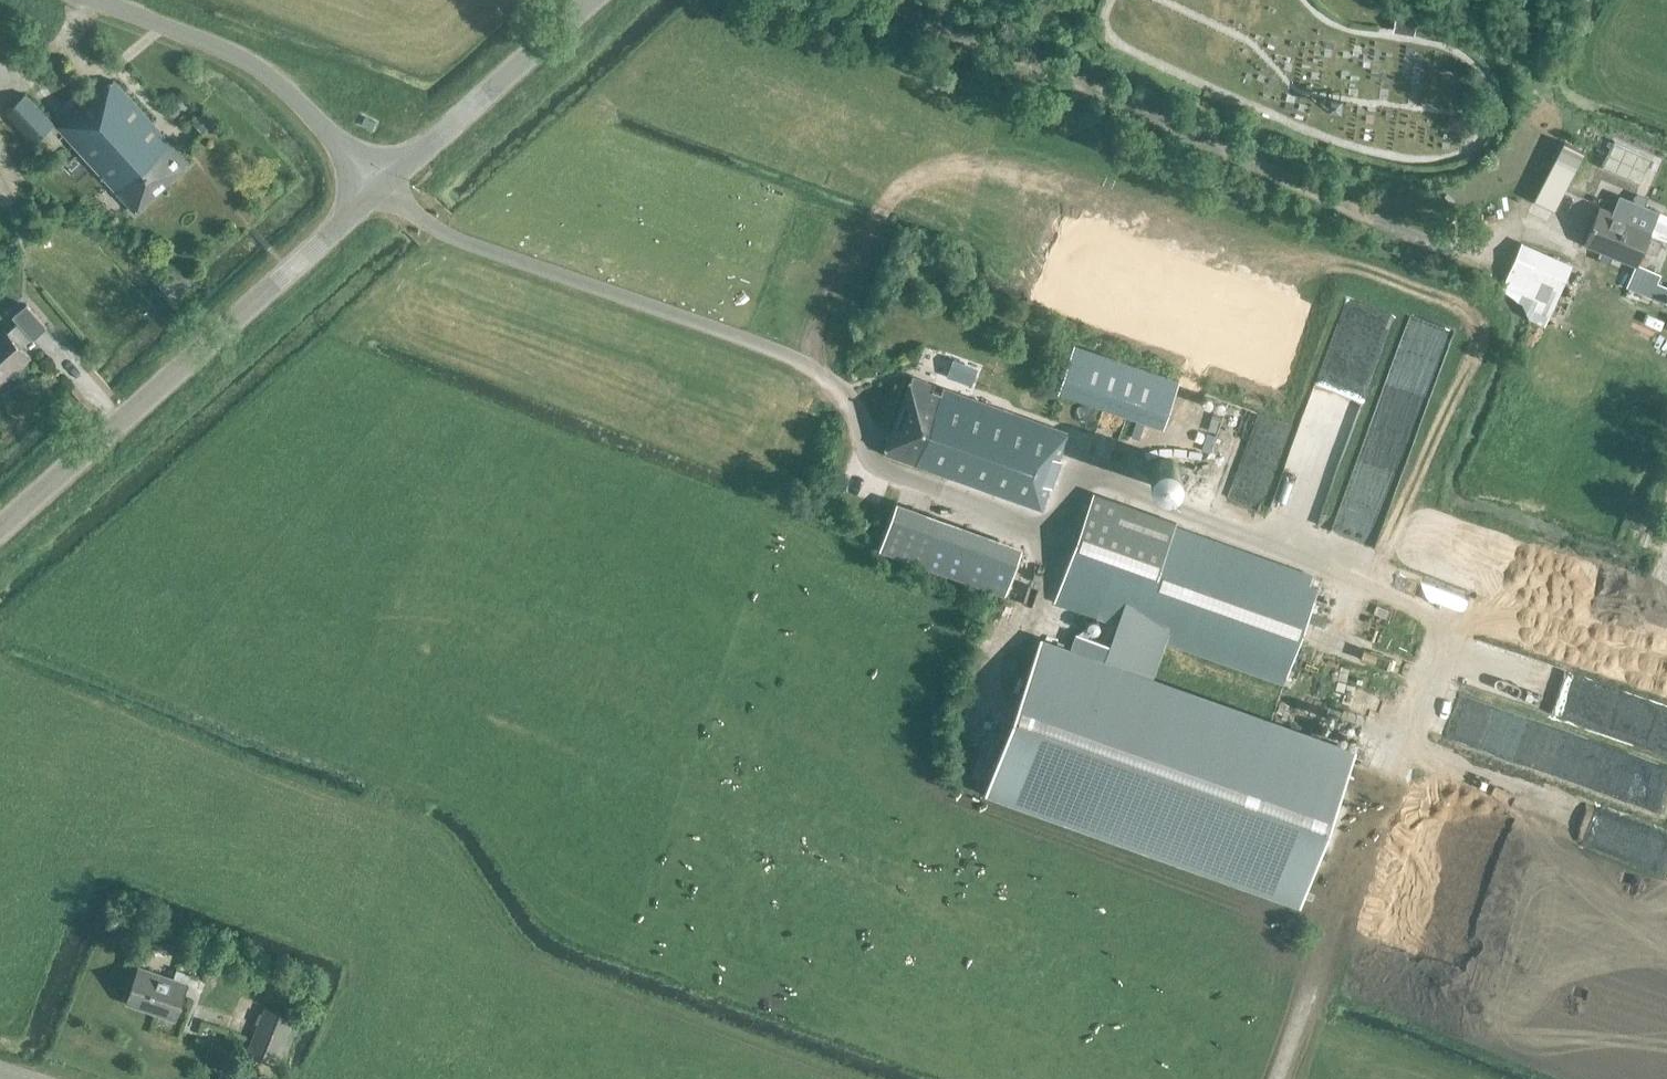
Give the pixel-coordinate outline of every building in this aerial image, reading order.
[(1392,31),(1413,35),(1416,20),(1395,17),(1392,31)] [(133,212),(188,163),(113,79),(96,95),(94,93),(57,126),(133,212)] [(1339,108),(1340,108),(1340,103),(1341,100),(1341,95),(1340,95),(1338,94),(1331,93),(1329,93),(1328,93),(1327,99),(1327,101),(1326,107),(1327,107),(1330,107),(1336,108),(1339,108)] [(34,142),(53,124),(24,94),(5,112),(34,142)] [(1554,215),(1583,156),(1563,146),(1533,204),(1554,215)] [(1619,198),(1612,214),(1599,208),(1584,244),(1635,266),(1657,214),(1619,198)] [(1525,277),(1519,291),(1553,306),(1570,267),(1521,246),(1510,270),(1525,277)] [(46,327),(25,304),(12,316),(18,322),(7,332),(5,330),(0,334),(0,379),(27,355),(20,346),(30,337),(32,339),(46,327)] [(1374,541),(1441,348),(1401,335),(1335,527),(1374,541)] [(954,381),(958,369),(940,363),(936,375),(954,381)] [(1047,512),(1074,436),(940,389),(939,392),(931,389),(932,385),(910,377),(883,453),(1047,512)] [(1133,429),(1145,453),(1168,441),(1156,417),(1133,429)] [(1252,417),(1242,450),(1271,459),(1281,426),(1252,417)] [(1170,459),(1163,459),(1156,461),(1151,467),(1150,474),(1151,481),(1155,486),(1161,489),(1168,489),(1174,486),(1179,481),(1181,475),(1180,468),(1176,462),(1170,459)] [(1136,494),(1168,506),(1172,495),(1140,483),(1136,494)] [(1316,588),(1308,585),(1311,577),(1090,498),(1053,601),(1116,623),(1103,659),(1041,637),(986,794),(1300,903),(1353,749),(1152,679),(1165,641),(1283,683),(1316,588)] [(896,501),(879,549),(1014,598),(1031,550),(896,501)] [(1666,725),(1666,699),(1472,643),(1459,687),(1458,687),(1442,742),(1654,803),(1660,782),(1659,782),(1665,762),(1568,734),(1568,733),(1514,718),(1517,708),(1660,749),(1666,725)] [(175,1016),(190,973),(176,968),(172,979),(138,967),(127,1000),(175,1016)] [(277,1060),(294,1018),(265,1007),(248,1048),(277,1060)]
